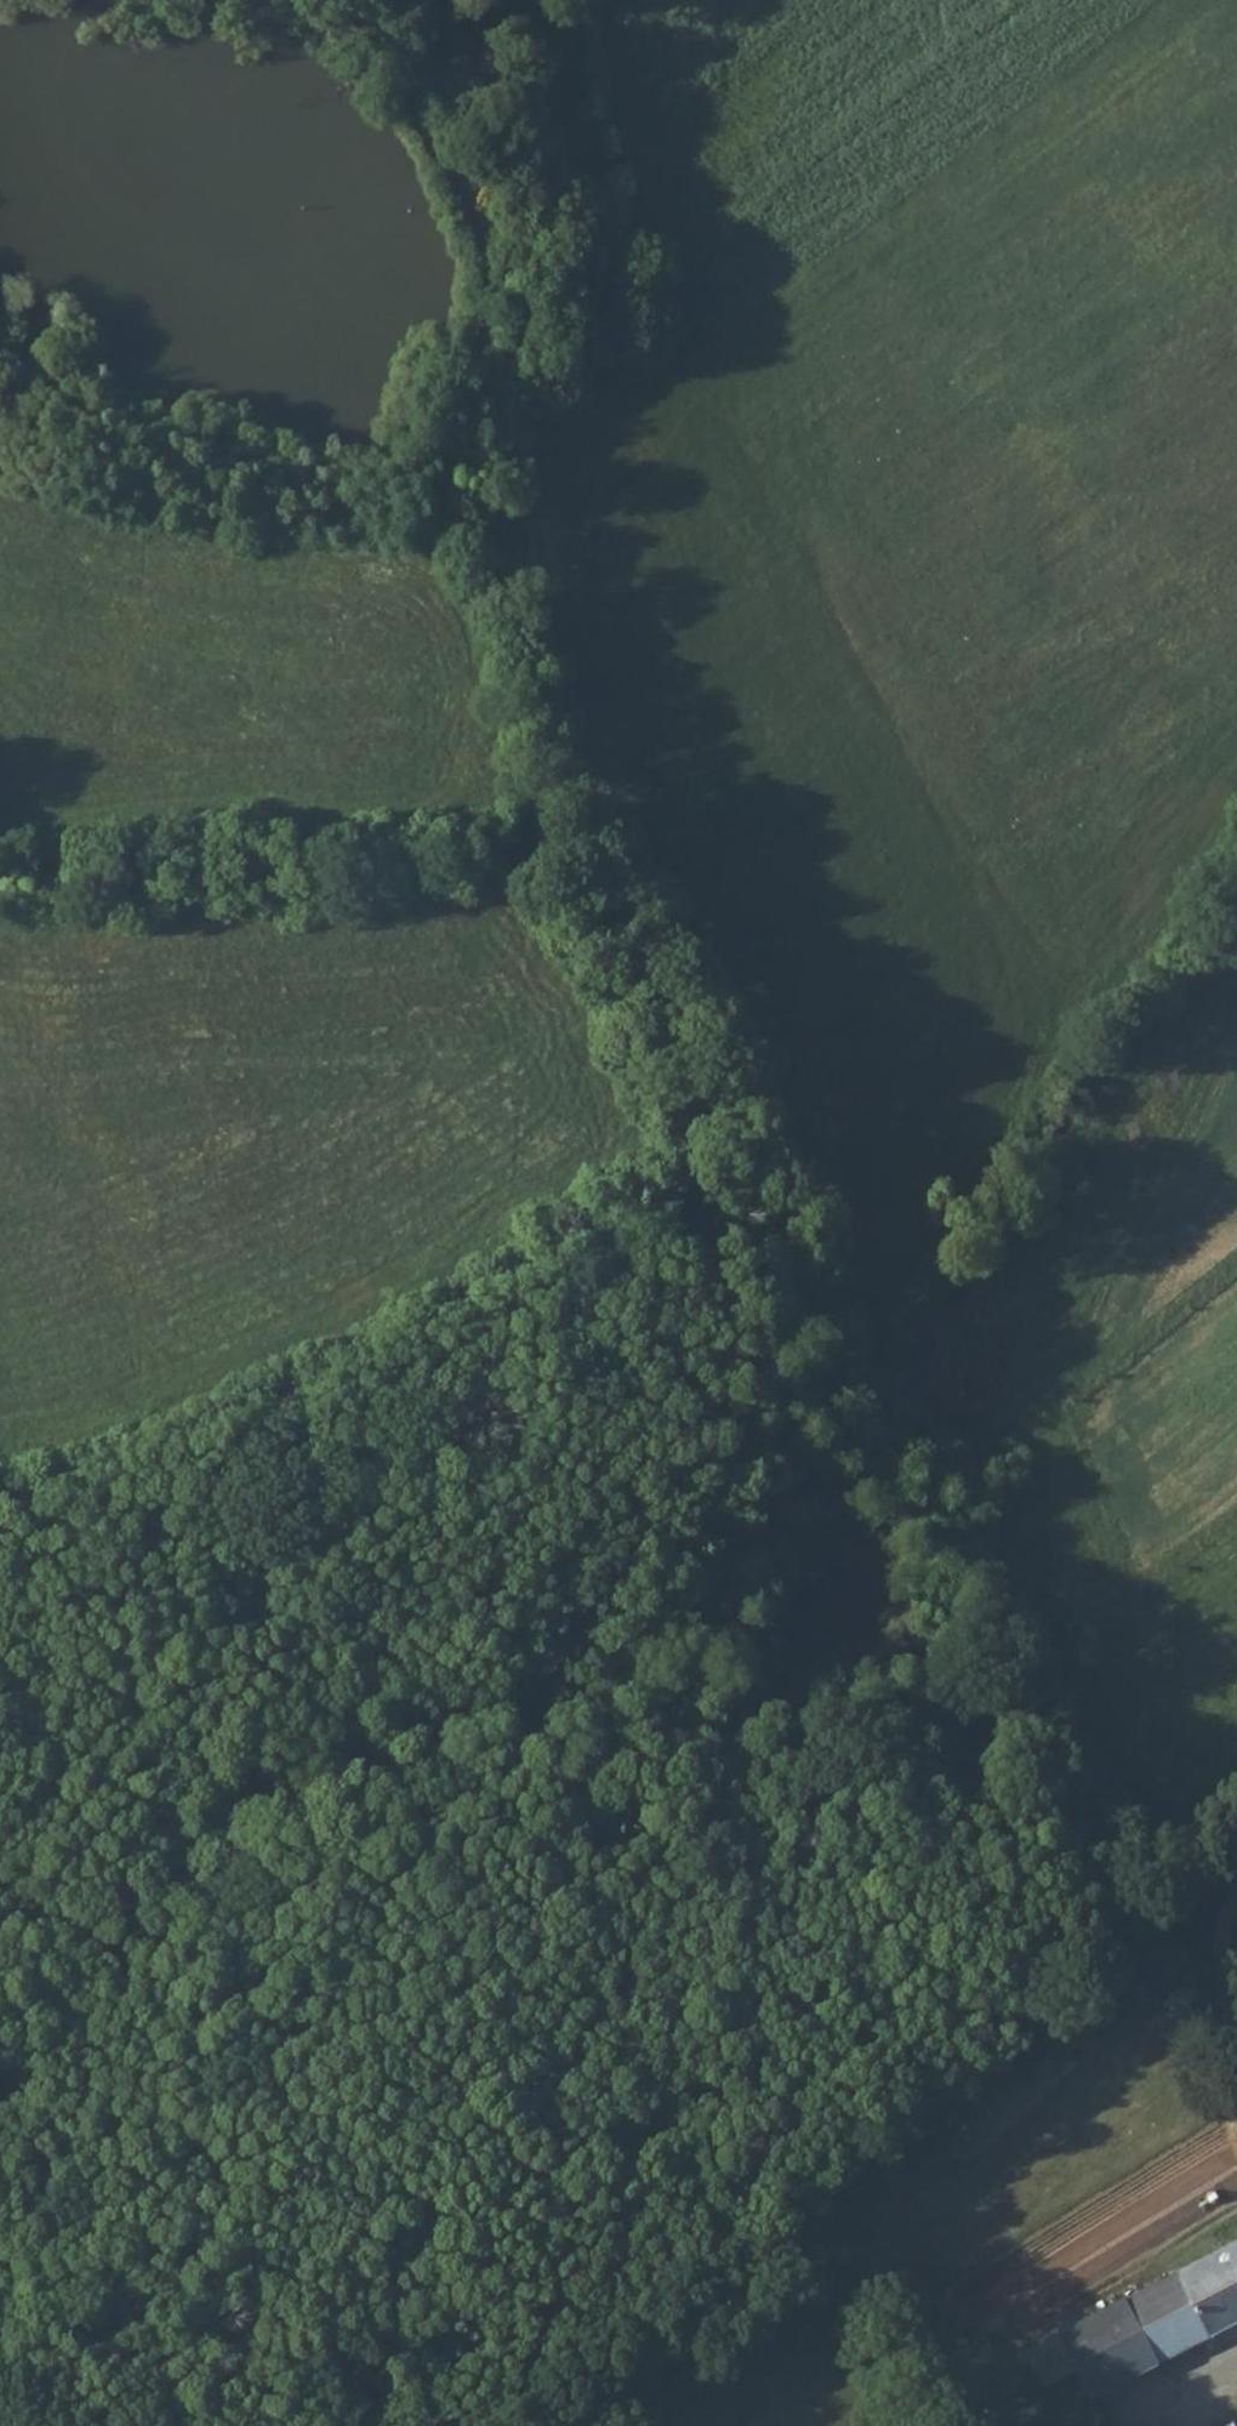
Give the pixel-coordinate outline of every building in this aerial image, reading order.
[(1176,2269),(1211,2335),(1236,2321),(1236,2237),(1236,2236),(1176,2269)]
